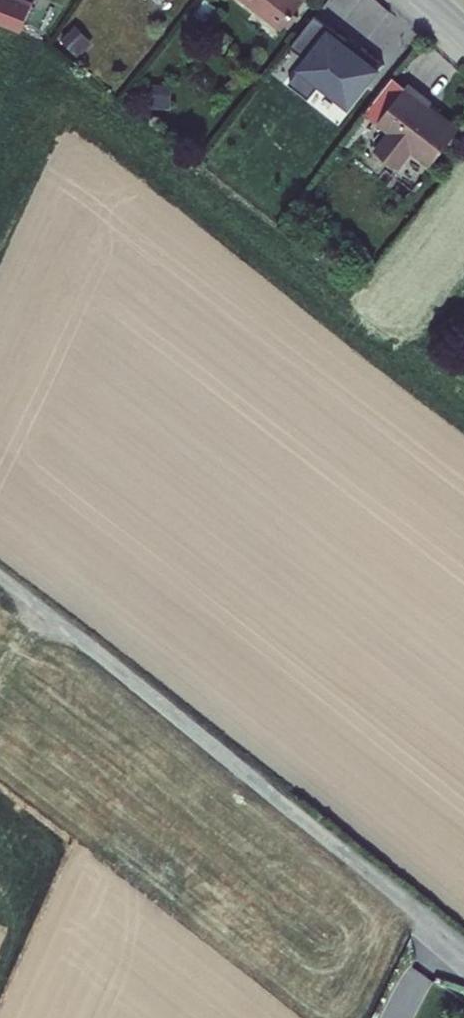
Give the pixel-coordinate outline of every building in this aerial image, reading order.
[(31,35),(39,18),(45,20),(57,0),(36,0),(33,4),(37,7),(31,14),(0,2),(0,24),(31,35)] [(281,16),(293,0),(260,0),(281,16)] [(296,74),(359,102),(382,50),(310,18),(298,44),(307,48),(296,74)] [(430,97),(406,78),(375,117),(387,127),(373,145),(394,161),(408,143),(428,159),(457,123),(427,100),(430,97)]
